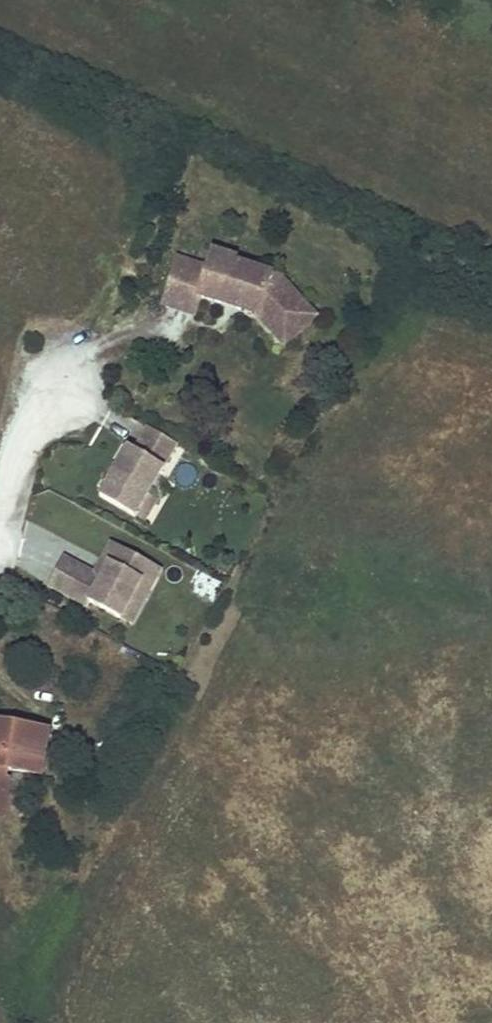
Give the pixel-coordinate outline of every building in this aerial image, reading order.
[(229,275),(233,262),(234,258),(213,251),(208,269),(229,275)] [(283,344),(315,316),(280,277),(233,262),(229,275),(208,269),(178,259),(164,305),(194,314),(200,296),(221,303),(222,297),(239,303),(237,309),(257,315),(283,344)] [(237,309),(239,303),(222,297),(221,303),(237,309)] [(99,496),(134,516),(147,495),(177,444),(148,427),(135,450),(129,446),(99,496)] [(134,516),(143,521),(155,500),(147,495),(134,516)] [(95,575),(63,558),(48,586),(87,607),(89,603),(120,619),(131,599),(141,606),(161,569),(112,543),(102,561),(109,565),(102,579),(95,575)] [(109,565),(102,561),(95,575),(102,579),(109,565)] [(141,606),(131,599),(120,619),(131,625),(141,606)] [(2,770),(9,771),(5,794),(27,798),(31,775),(40,776),(48,732),(0,724),(0,780),(2,770)] [(0,780),(0,819),(1,819),(5,794),(9,771),(2,770),(0,780)]
